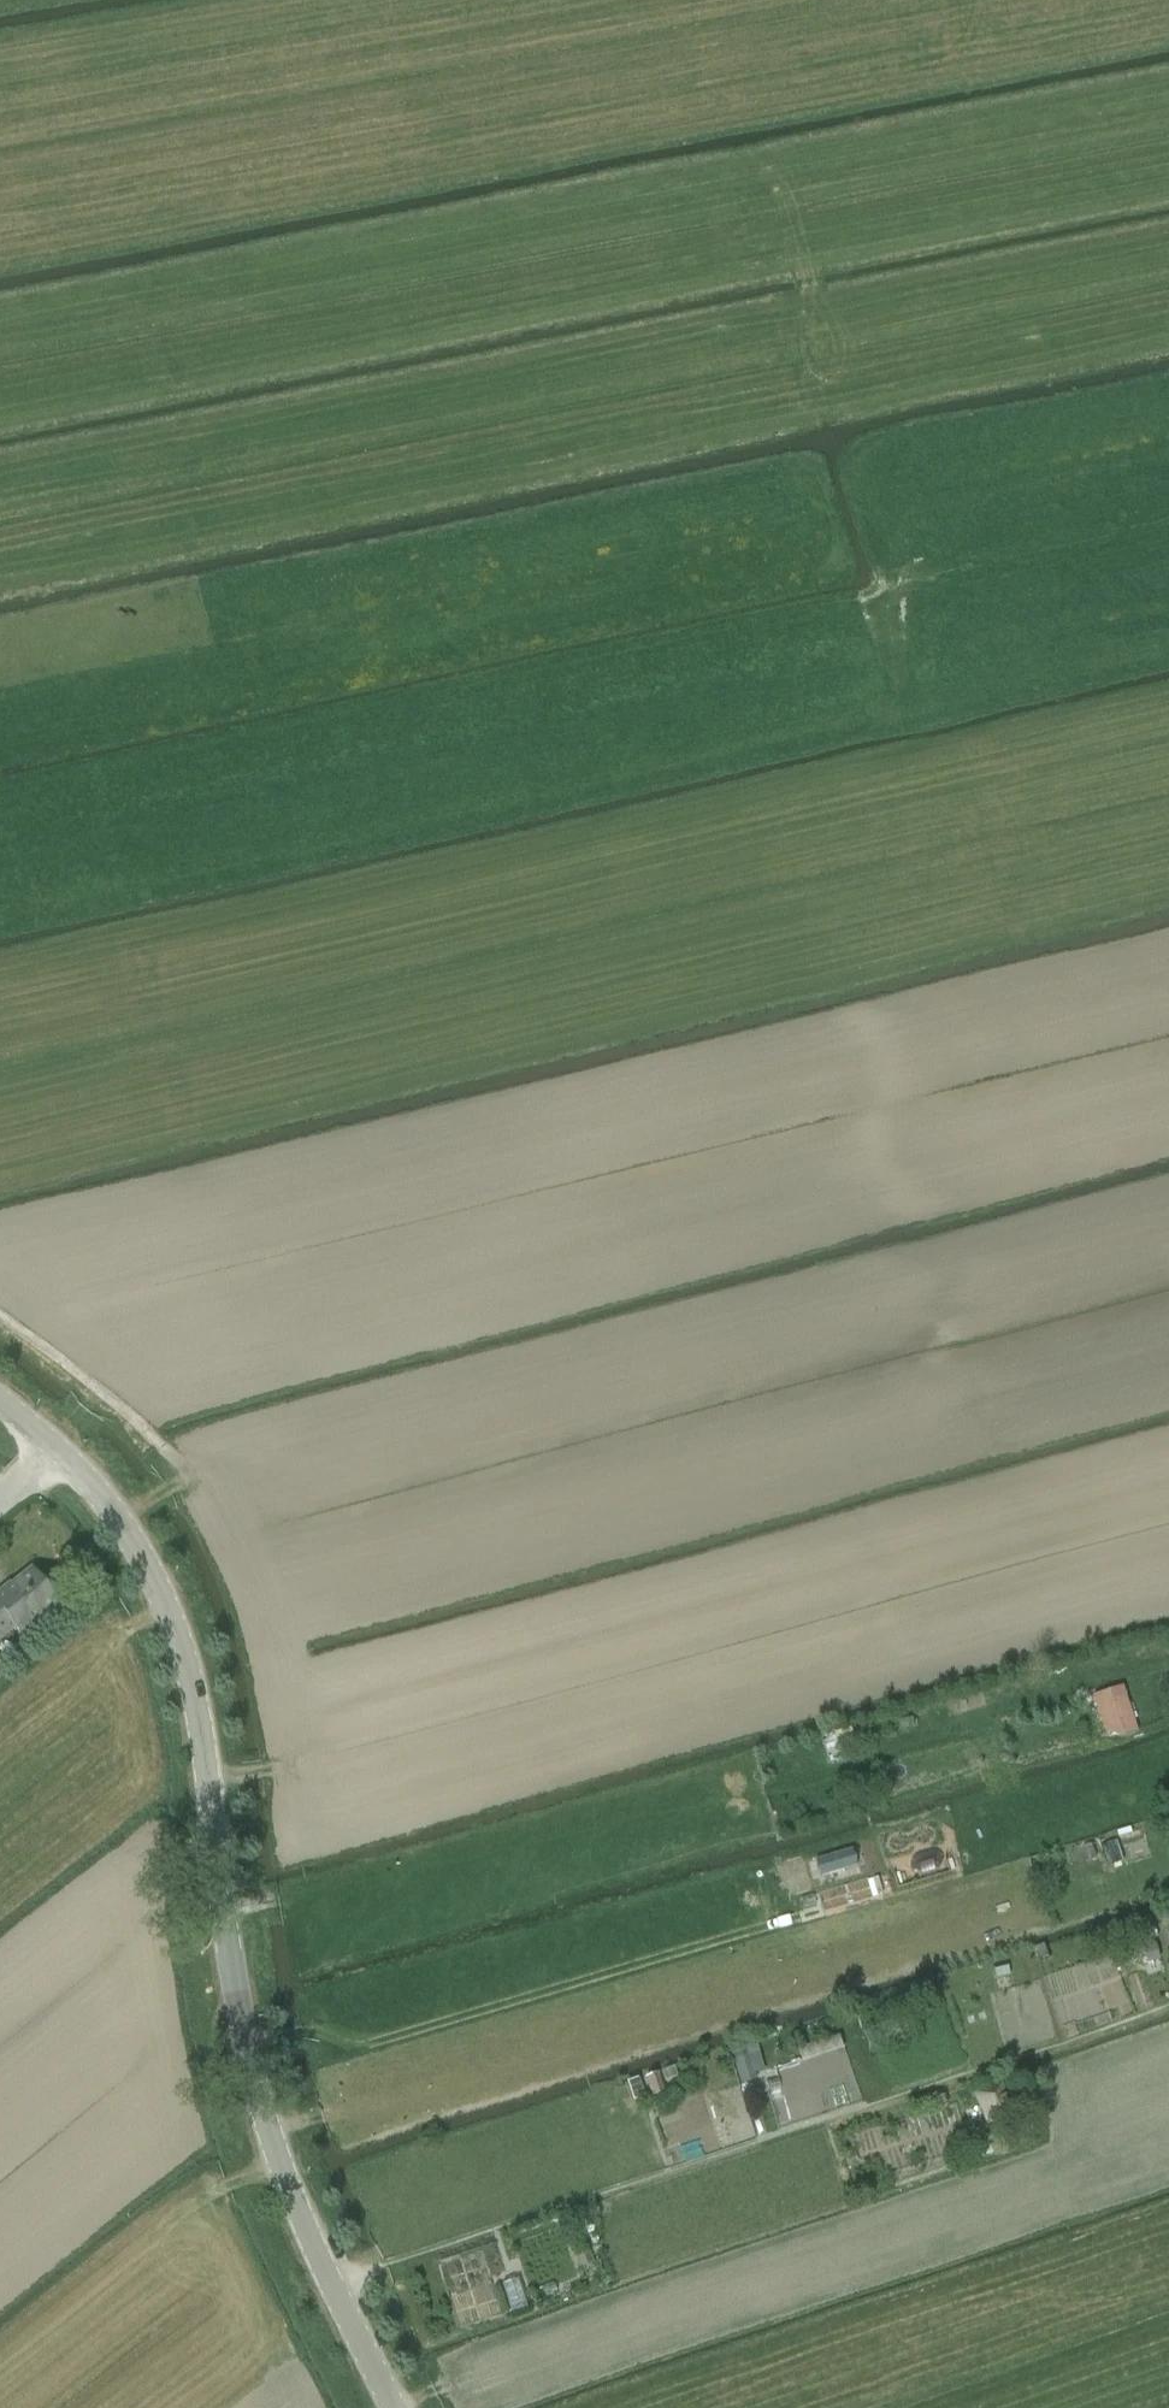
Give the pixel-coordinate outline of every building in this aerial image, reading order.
[(0,1593),(0,1639),(15,1627),(21,1634),(59,1604),(32,1570),(3,1593),(2,1591),(0,1593)] [(1122,1688),(1093,1697),(1107,1740),(1136,1732),(1122,1688)] [(833,1732),(820,1736),(829,1764),(841,1760),(840,1756),(833,1734),(833,1732)] [(1139,1941),(1157,1937),(1153,1922),(1135,1927),(1139,1941)] [(1147,1962),(1159,1959),(1155,1944),(1144,1947),(1147,1962)] [(1044,1946),(1033,1949),(1034,1952),(1037,1959),(1047,1956),(1045,1949),(1044,1946)] [(1007,1967),(994,1970),(996,1978),(1008,1976),(1007,1967)] [(839,2036),(806,2047),(809,2058),(843,2047),(839,2036)] [(756,2042),(731,2049),(741,2083),(755,2079),(754,2073),(764,2070),(756,2042)] [(674,2067),(662,2071),(665,2081),(677,2076),(674,2067)] [(658,2074),(646,2078),(652,2095),(664,2091),(658,2074)] [(638,2078),(628,2082),(633,2098),(644,2094),(638,2078)] [(988,2124),(1013,2114),(1001,2084),(976,2094),(988,2124)] [(589,2253),(577,2258),(580,2268),(593,2263),(589,2253)]
